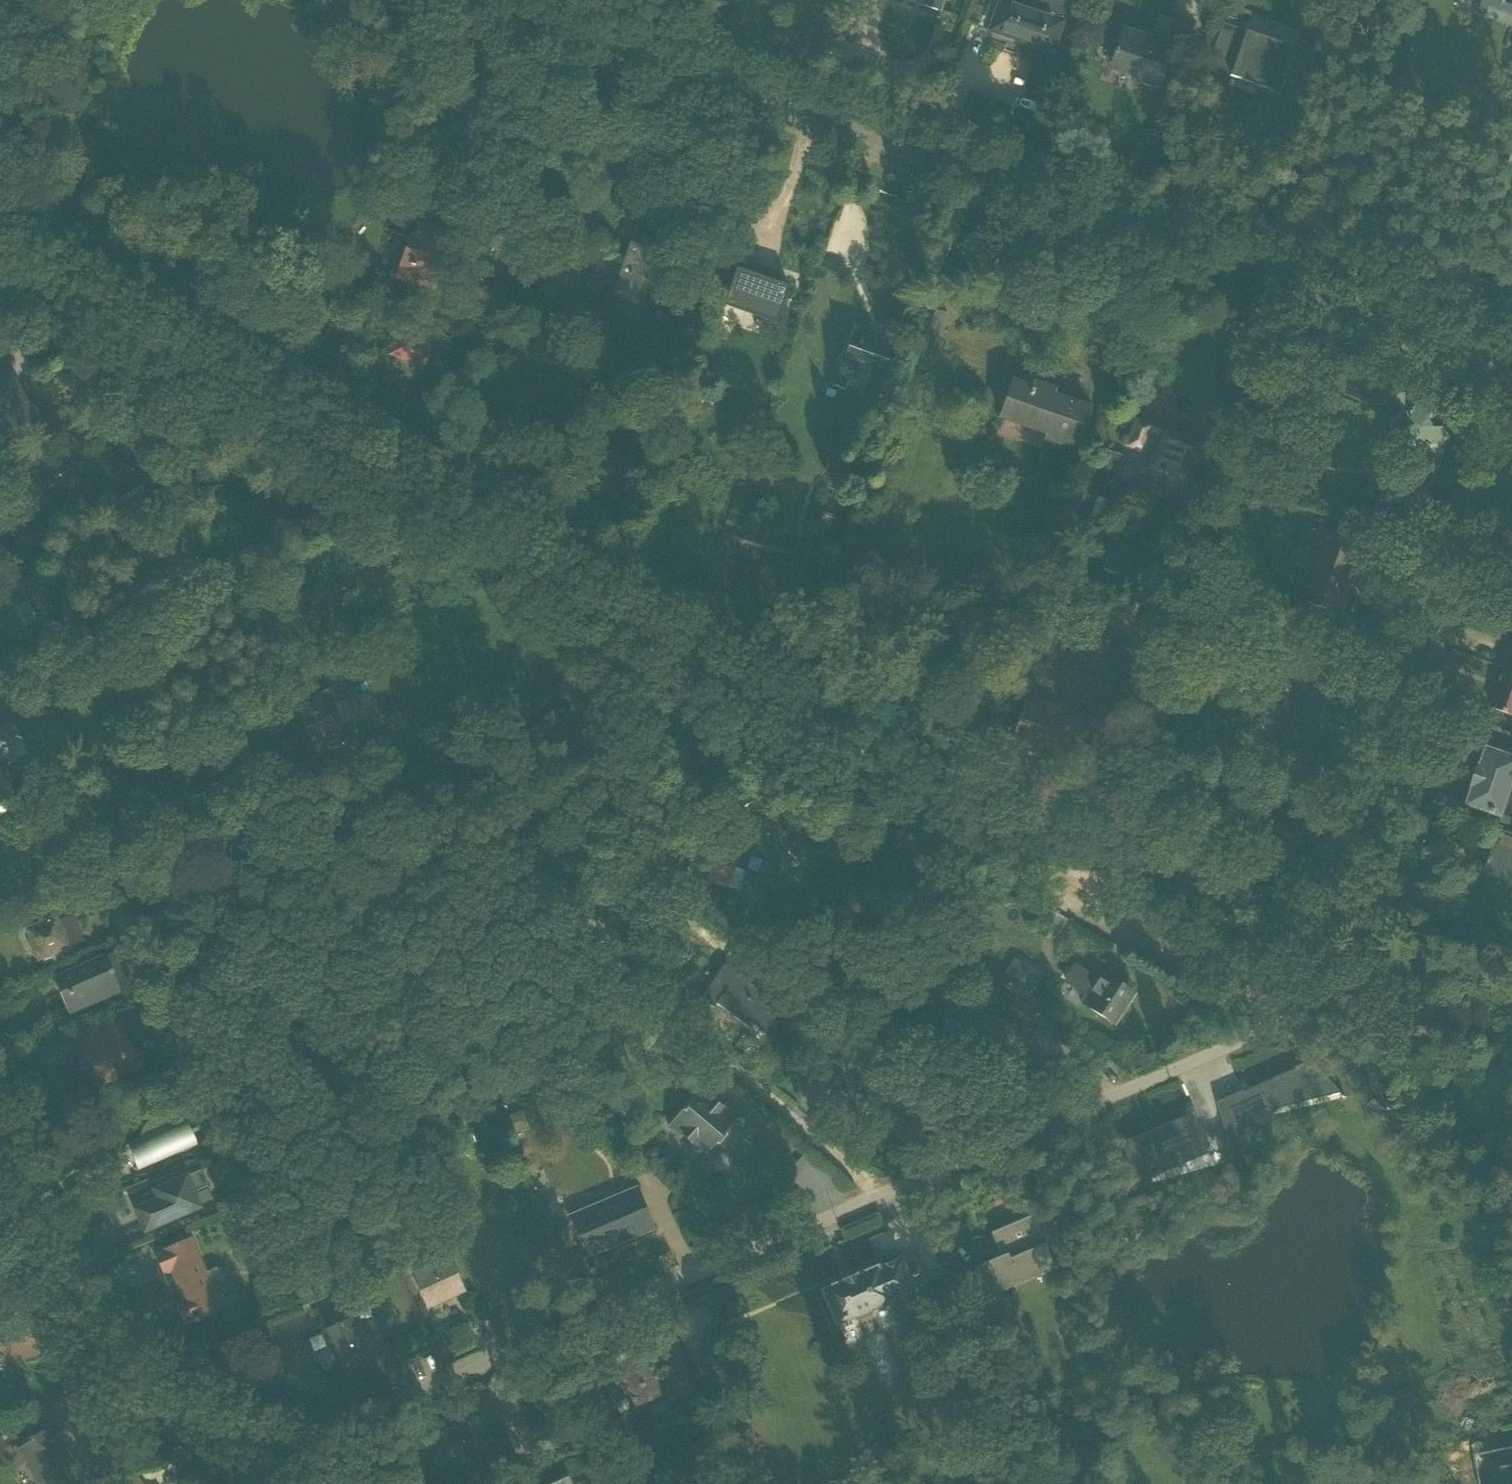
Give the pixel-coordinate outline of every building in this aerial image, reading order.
[(944,16),(949,0),(926,0),(923,9),(944,16)] [(1058,58),(1077,4),(1065,0),(1001,0),(989,34),(1058,58)] [(1109,69),(1170,93),(1186,52),(1107,21),(1098,44),(1116,51),(1109,69)] [(1209,70),(1270,95),(1282,65),(1222,40),(1209,70)] [(409,284),(436,293),(456,234),(417,220),(411,236),(409,235),(394,278),(409,284)] [(565,280),(639,307),(660,251),(632,241),(628,250),(582,233),(565,280)] [(737,268),(724,306),(774,325),(788,286),(737,268)] [(878,378),(882,365),(897,370),(911,325),(887,318),(879,342),(853,334),(846,356),(860,361),(857,371),(878,378)] [(1048,440),(1084,453),(1103,404),(1018,371),(1002,415),(1051,433),(1048,440)] [(1380,437),(1438,458),(1455,412),(1397,391),(1380,437)] [(1146,467),(1193,483),(1208,437),(1135,414),(1125,447),(1150,455),(1146,467)] [(1287,601),(1334,618),(1361,543),(1314,526),(1287,601)] [(1511,720),(1511,644),(1504,641),(1478,707),(1511,720)] [(314,753),(354,736),(333,686),(292,703),(314,753)] [(1019,730),(1040,720),(1032,700),(1010,710),(1019,730)] [(11,711),(0,716),(0,743),(22,732),(11,711)] [(1498,815),(1511,775),(1511,756),(1471,742),(1452,799),(1498,815)] [(10,788),(0,768),(0,794),(10,788)] [(1511,890),(1511,852),(1487,841),(1473,874),(1511,890)] [(688,874),(735,888),(741,867),(694,854),(688,874)] [(36,960),(84,940),(72,909),(23,928),(36,960)] [(72,1014),(125,993),(110,954),(57,975),(72,1014)] [(1082,1000),(1119,1024),(1140,991),(1106,969),(1102,977),(1078,961),(1064,982),(1085,995),(1082,1000)] [(702,997),(763,1038),(787,1003),(726,962),(702,997)] [(102,1089),(145,1071),(121,1015),(78,1034),(102,1089)] [(713,1154),(745,1122),(714,1091),(682,1123),(713,1154)] [(138,1170),(202,1145),(192,1119),(128,1144),(138,1170)] [(148,1233),(205,1208),(189,1171),(154,1186),(159,1199),(137,1209),(148,1233)] [(590,1258),(659,1229),(641,1186),(572,1215),(590,1258)] [(1000,1280),(1051,1260),(1028,1200),(976,1220),(1000,1280)] [(543,1277),(566,1266),(546,1223),(522,1234),(543,1277)] [(186,1325),(223,1308),(190,1236),(153,1253),(164,1275),(171,1271),(183,1298),(175,1302),(186,1325)] [(428,1309),(469,1292),(453,1255),(412,1272),(428,1309)] [(847,1338),(926,1309),(906,1255),(827,1285),(847,1338)] [(326,1327),(343,1366),(374,1353),(358,1313),(326,1327)] [(301,1326),(306,1337),(318,1332),(312,1321),(301,1326)] [(433,1340),(407,1345),(413,1377),(438,1373),(433,1340)] [(636,1407),(666,1395),(645,1344),(616,1356),(636,1407)] [(468,1478),(508,1463),(492,1422),(453,1437),(468,1478)] [(80,1478),(54,1424),(18,1441),(38,1483),(69,1483),(80,1478)] [(1496,1449),(1500,1467),(1488,1483),(1511,1483),(1511,1446),(1496,1449)]
